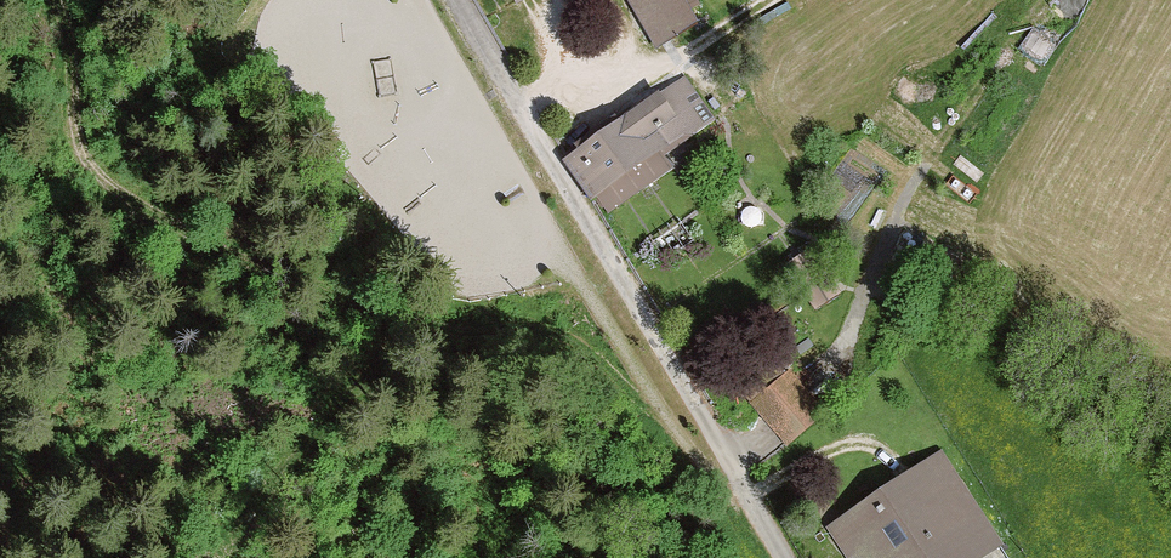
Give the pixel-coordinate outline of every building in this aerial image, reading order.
[(658,53),(702,28),(686,0),(627,0),(658,53)] [(660,101),(580,158),(608,197),(652,167),(641,152),(678,126),(660,101)] [(932,451),(822,528),(843,557),(980,557),(998,545),(932,451)]
